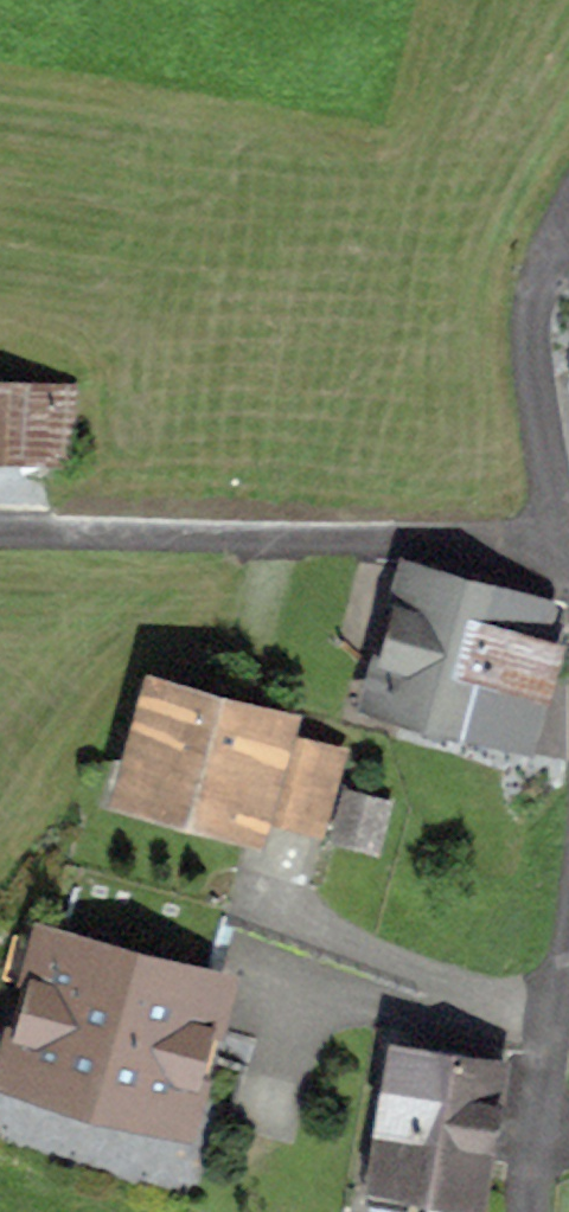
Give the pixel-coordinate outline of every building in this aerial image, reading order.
[(67,440),(73,377),(0,372),(0,434),(67,440)] [(386,687),(470,711),(506,578),(424,554),(386,687)] [(554,592),(506,578),(470,711),(535,729),(563,630),(545,624),(554,592)] [(255,792),(318,810),(335,752),(310,735),(275,725),(278,712),(164,680),(138,772),(252,804),(255,792)] [(26,1044),(179,1087),(226,911),(80,870),(63,933),(19,920),(8,959),(47,970),(26,1044)] [(508,1049),(402,1031),(374,1183),(407,1189),(410,1169),(484,1181),(508,1049)]
